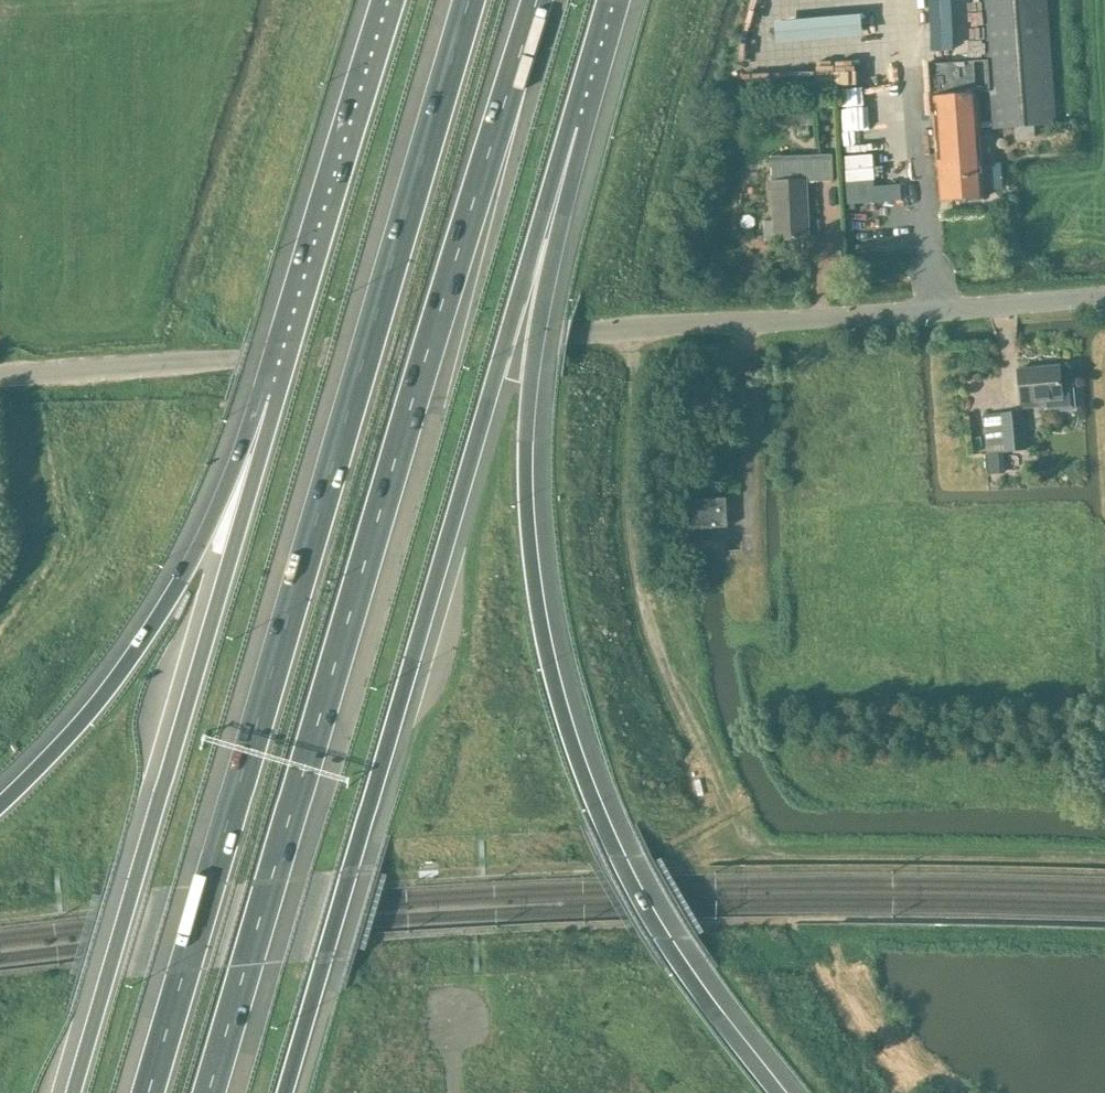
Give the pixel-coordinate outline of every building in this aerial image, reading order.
[(932,98),(941,200),(983,197),(979,130),(992,129),(991,128),(1055,124),(1046,0),(984,0),(988,61),(991,93),(993,120),(979,121),(977,94),(935,98),(932,98)] [(768,20),(769,42),(855,38),(854,16),(768,20)] [(988,61),(930,65),(932,92),(935,91),(935,98),(977,94),(991,93),(988,61)] [(832,152),(833,183),(844,183),(843,151),(832,151),(831,110),(815,110),(815,153),(832,152)] [(861,151),(845,152),(846,206),(904,204),(904,183),(862,184),(861,151)] [(815,162),(771,164),(774,223),(776,223),(777,240),(808,239),(806,182),(833,181),(832,154),(814,155),(815,162)] [(1058,366),(1018,370),(1020,394),(1041,392),(1042,401),(1061,399),(1058,366)] [(1022,412),(1001,414),(1004,451),(1025,449),(1022,412)] [(1002,473),(1002,453),(988,453),(988,472),(1002,473)] [(692,513),(693,528),(727,526),(725,498),(692,500),(692,513)]
